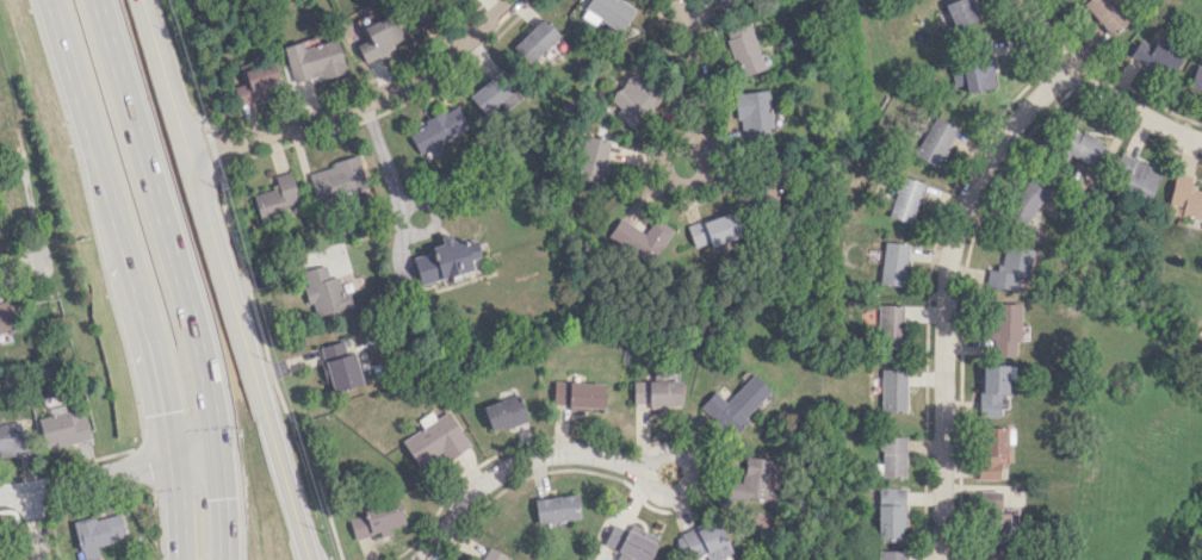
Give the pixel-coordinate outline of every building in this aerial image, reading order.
[(438,17),(432,7),(441,0),(399,0),(421,29),(438,17)] [(583,8),(588,0),(623,0),(636,8),(620,32),(583,8)] [(718,12),(712,0),(737,0),(738,1),(718,12)] [(979,15),(972,0),(944,0),(955,25),(979,15)] [(1110,35),(1128,18),(1111,0),(1085,0),(1081,4),(1110,35)] [(389,12),(361,27),(367,38),(355,44),(366,62),(394,46),(391,43),(403,37),(389,12)] [(543,18),(512,45),(528,63),(558,35),(543,18)] [(725,29),(746,21),(763,67),(742,75),(736,57),(732,58),(725,39),(729,38),(725,29)] [(300,41),(283,46),(293,82),(321,74),(322,79),(346,70),(336,37),(303,48),(300,41)] [(995,87),(987,43),(962,48),(965,65),(949,67),(952,86),(964,84),(965,92),(995,87)] [(231,87),(237,105),(269,95),(268,92),(279,88),(272,62),(242,70),(246,82),(231,87)] [(1194,64),(1187,88),(1201,93),(1201,67),(1194,64)] [(502,69),(467,95),(483,114),(516,87),(502,69)] [(633,69),(662,95),(632,127),(615,111),(619,107),(612,101),(611,104),(606,100),(633,69)] [(733,93),(767,89),(772,126),(768,127),(769,142),(748,144),(745,126),(741,127),(739,118),(736,119),(733,93)] [(456,106),(444,112),(441,110),(423,120),(425,123),(408,132),(419,153),(466,125),(456,106)] [(957,128),(933,115),(912,155),(937,167),(957,128)] [(1092,168),(1104,144),(1069,125),(1056,149),(1092,168)] [(609,141),(603,163),(606,164),(601,183),(574,176),(584,135),(609,141)] [(357,155),(332,162),(333,167),(306,174),(314,199),(328,194),(329,198),(366,186),(357,155)] [(732,197),(738,180),(750,185),(758,161),(785,170),(776,194),(769,192),(763,207),(732,197)] [(289,170),(273,175),(275,183),(271,185),(272,188),(252,194),(259,222),(286,213),(284,205),(298,200),(289,170)] [(1187,186),(1189,177),(1173,173),(1164,211),(1201,221),(1201,190),(1187,186)] [(924,183),(901,175),(888,215),(911,223),(924,183)] [(1048,192),(1029,177),(1003,209),(1023,224),(1048,192)] [(733,210),(705,220),(704,218),(686,225),(694,247),(710,242),(711,247),(742,235),(733,210)] [(653,217),(671,230),(649,263),(607,235),(619,217),(643,234),(653,217)] [(448,232),(438,236),(440,243),(429,247),(430,251),(410,257),(419,285),(471,269),(469,260),(479,256),(475,239),(463,243),(460,237),(451,239),(448,232)] [(908,242),(883,242),(881,284),(907,284),(908,242)] [(1027,278),(1031,250),(1002,245),(998,270),(988,268),(985,285),(1017,290),(1019,276),(1027,278)] [(300,270),(304,284),(300,285),(305,304),(311,301),(315,315),(353,304),(348,290),(340,292),(336,276),(328,278),(324,265),(300,270)] [(9,299),(0,301),(0,333),(15,330),(9,299)] [(1019,303),(992,303),(991,355),(1018,356),(1019,303)] [(904,305),(879,304),(879,349),(903,350),(904,305)] [(361,382),(352,351),(346,354),(341,340),(318,347),(332,392),(361,382)] [(1010,365),(980,364),(979,416),(999,417),(1000,407),(1007,408),(1008,398),(1009,398),(1010,365)] [(882,369),(881,412),(907,413),(908,369),(882,369)] [(726,401),(714,390),(698,407),(732,437),(748,419),(745,416),(769,390),(752,373),(726,401)] [(680,379),(632,380),(632,405),(680,404),(680,379)] [(602,407),(603,382),(553,381),(552,406),(602,407)] [(490,431),(526,419),(518,394),(482,405),(490,431)] [(37,418),(43,449),(90,440),(84,415),(76,417),(75,410),(65,411),(64,404),(48,407),(50,415),(37,418)] [(468,443),(448,410),(434,418),(430,411),(418,419),(423,427),(401,440),(420,471),(468,443)] [(24,453),(20,420),(0,423),(0,456),(24,453)] [(999,479),(999,466),(1006,466),(1007,444),(1013,444),(1013,427),(980,427),(979,479),(999,479)] [(882,477),(906,477),(907,436),(883,436),(882,477)] [(769,458),(744,456),(742,482),(729,481),(728,498),(766,501),(769,458)] [(878,540),(904,540),(905,487),(879,486),(878,540)] [(1001,490),(983,490),(982,534),(1014,535),(1014,507),(1001,507),(1001,490)] [(534,499),(537,524),(580,517),(576,492),(534,499)] [(348,518),(353,539),(379,533),(380,536),(390,534),(388,527),(404,523),(397,496),(361,504),(364,514),(348,518)] [(78,550),(128,538),(122,512),(72,524),(78,550)] [(733,553),(715,518),(676,537),(682,549),(686,547),(691,557),(703,551),(707,559),(720,559),(733,553)] [(638,559),(649,559),(658,536),(628,525),(627,528),(612,523),(603,547),(638,559)] [(506,555),(484,546),(478,559),(504,559),(506,555)] [(880,550),(880,559),(907,559),(907,550),(880,550)] [(1004,552),(978,551),(978,559),(1004,559),(1004,552)]
